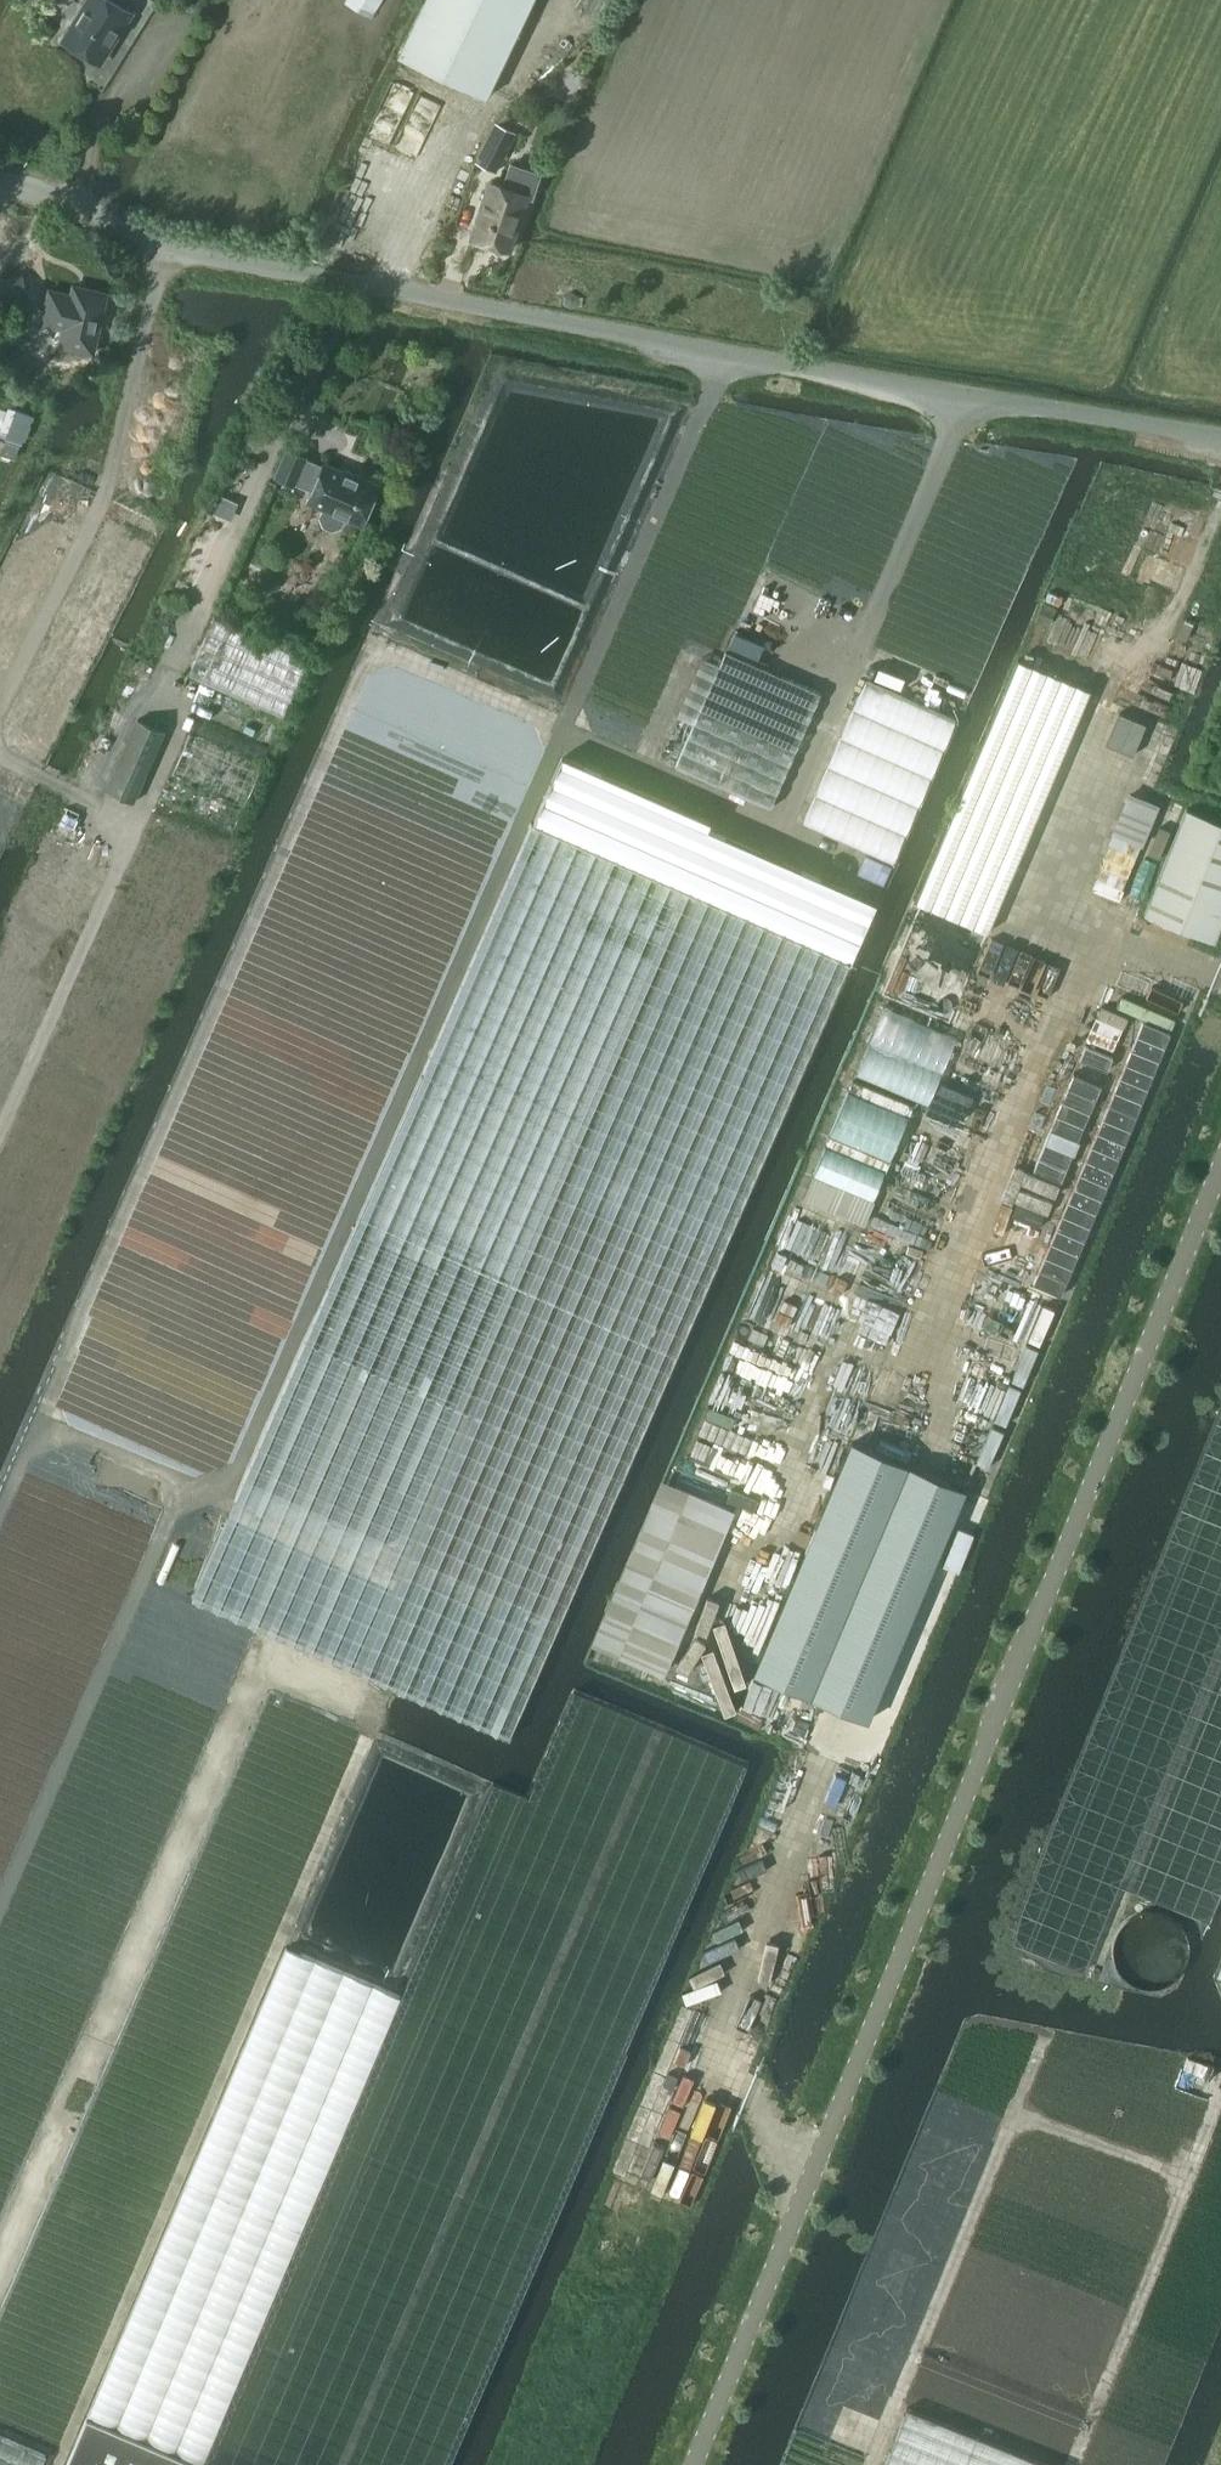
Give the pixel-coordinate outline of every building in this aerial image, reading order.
[(63,34),(64,38),(62,39),(64,41),(65,45),(72,49),(76,48),(100,63),(130,13),(109,0),(87,0),(71,26),(67,27),(63,34)] [(485,98),(532,0),(424,0),(398,56),(485,98)] [(561,66),(557,75),(575,83),(579,74),(561,66)] [(495,123),(475,162),(495,172),(515,133),(495,123)] [(485,214),(477,239),(482,241),(484,246),(494,249),(498,246),(508,250),(527,195),(532,196),(539,173),(510,163),(502,186),(490,182),(481,207),(485,214)] [(0,280),(0,312),(43,302),(35,271),(0,280)] [(49,290),(41,323),(63,328),(59,345),(92,353),(106,293),(87,289),(75,286),(73,285),(73,287),(71,295),(49,290)] [(564,297),(563,306),(570,310),(577,307),(581,308),(583,299),(579,298),(571,293),(564,297)] [(9,429),(6,437),(20,441),(29,414),(8,407),(7,409),(0,407),(0,426),(9,429)] [(6,442),(3,453),(14,457),(18,446),(6,442)] [(276,477),(292,484),(303,458),(287,451),(276,477)] [(307,501),(324,508),(320,517),(323,527),(333,530),(342,527),(347,517),(362,523),(378,485),(354,475),(353,477),(324,464),(307,501)] [(1049,591),(1045,599),(1059,606),(1063,598),(1049,591)] [(1042,605),(1036,620),(1048,625),(1054,609),(1042,605)] [(214,618),(189,675),(282,716),(306,659),(214,618)] [(694,723),(675,766),(770,808),(821,693),(725,651),(720,664),(702,657),(676,716),(694,723)] [(1090,690),(1017,659),(915,901),(988,932),(1090,690)] [(900,863),(958,722),(862,683),(804,824),(900,863)] [(1119,712),(1106,744),(1133,755),(1146,723),(1119,712)] [(132,802),(164,731),(137,719),(106,790),(132,802)] [(710,822),(561,758),(533,824),(531,823),(191,1597),(510,1736),(850,962),(849,962),(875,903),(706,829),(710,822)] [(1220,923),(1220,823),(1186,809),(1144,915),(1213,942),(1220,923)] [(965,973),(965,972),(964,965),(962,959),(959,953),(954,947),(948,942),(942,939),(933,937),(927,937),(918,938),(913,940),(907,944),(902,949),(896,959),(894,966),(893,973),(894,980),(897,988),(900,993),(906,999),(911,1003),(918,1006),(923,1007),(931,1008),(943,1005),(949,1001),(955,997),(958,992),(962,986),(964,979),(965,973)] [(867,1720),(965,1490),(852,1442),(851,1442),(754,1672),(754,1673),(867,1720)] [(1185,1946),(1184,1939),(1182,1931),(1178,1923),(1173,1917),(1167,1912),(1160,1909),(1152,1906),(1145,1906),(1138,1906),(1129,1909),(1122,1912),(1117,1917),(1112,1923),(1108,1931),(1105,1939),(1105,1946),(1106,1955),(1108,1962),(1112,1969),(1117,1974),(1122,1979),(1130,1983),(1139,1985),(1143,1986),(1151,1985),(1160,1983),(1167,1979),(1173,1974),(1178,1969),(1181,1962),(1184,1955),(1185,1946)] [(64,2464),(200,2464),(405,1998),(289,1948),(64,2464)] [(908,2409),(884,2464),(1043,2464),(908,2409)] [(44,2456),(0,2437),(0,2464),(40,2464),(44,2456)]
